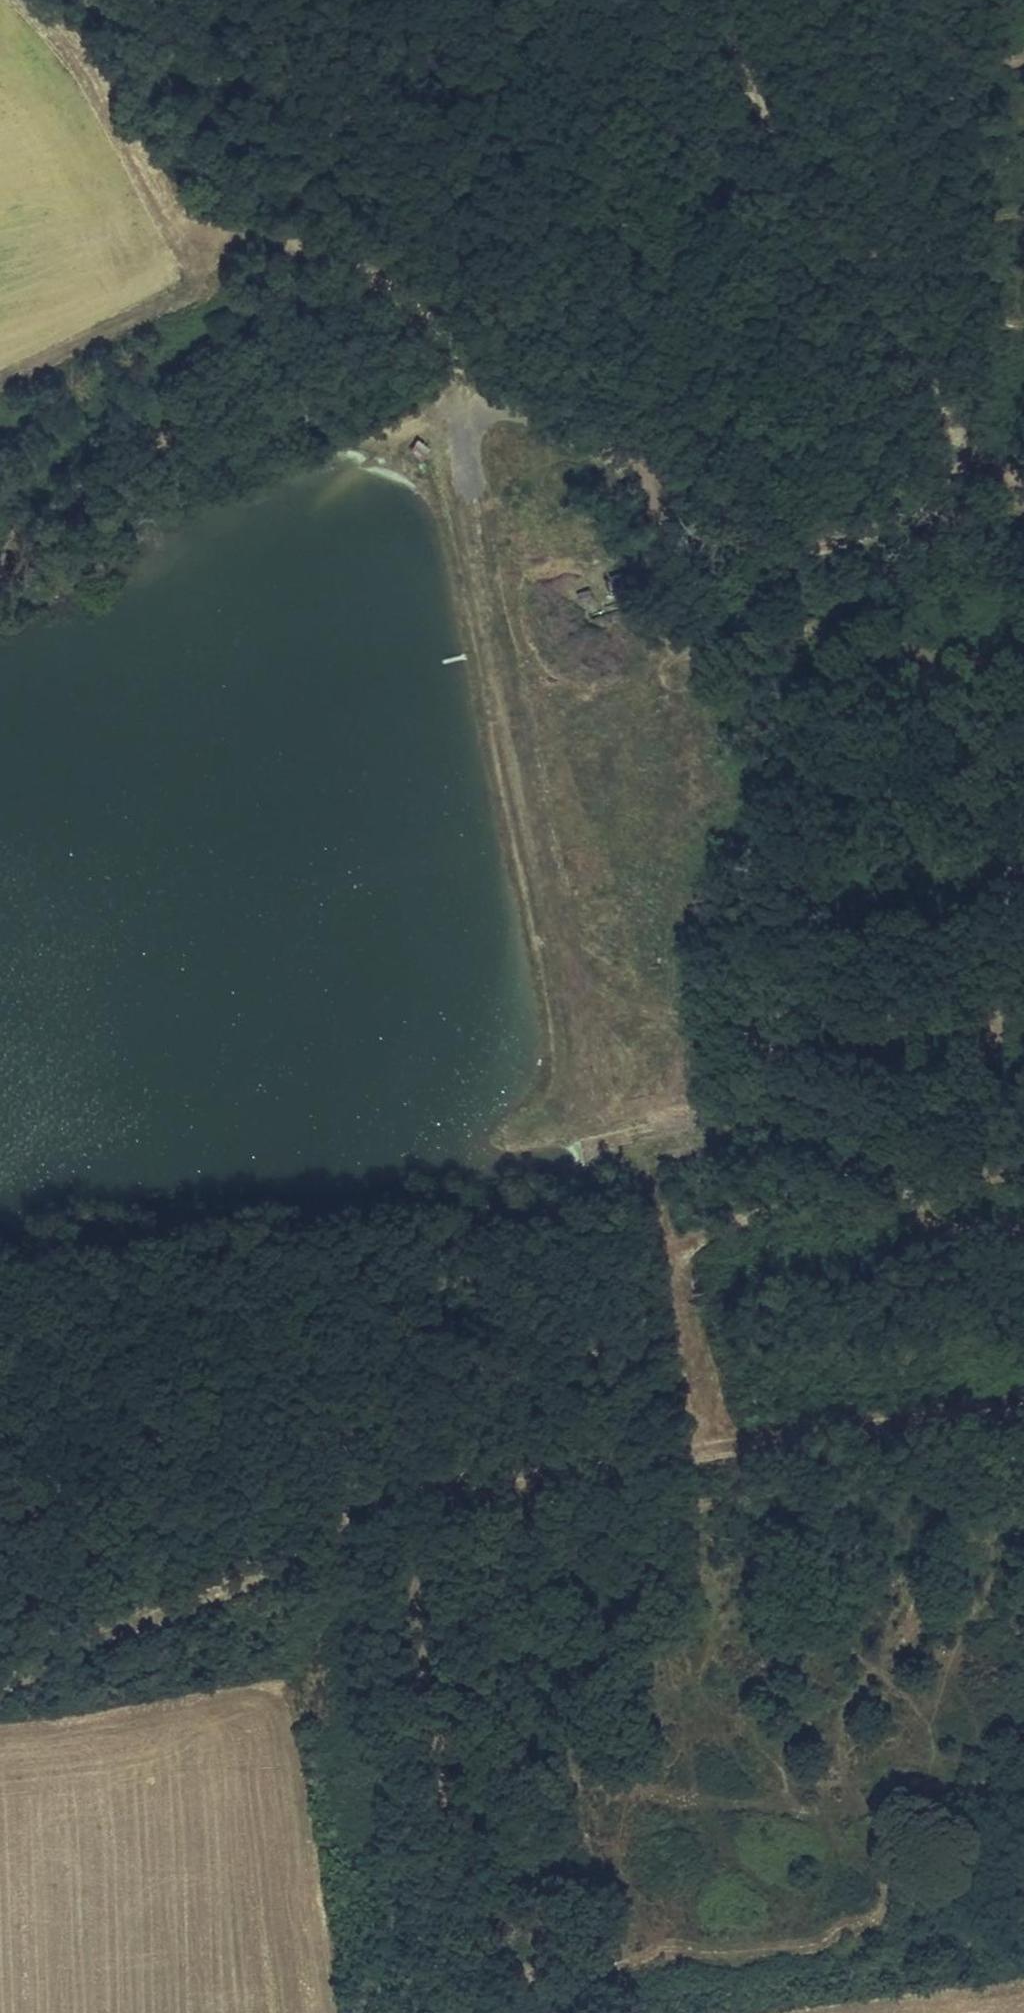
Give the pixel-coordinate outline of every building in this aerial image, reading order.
[(625,574),(611,579),(616,595),(630,591),(625,574)] [(591,594),(578,599),(582,613),(597,609),(591,594)]
